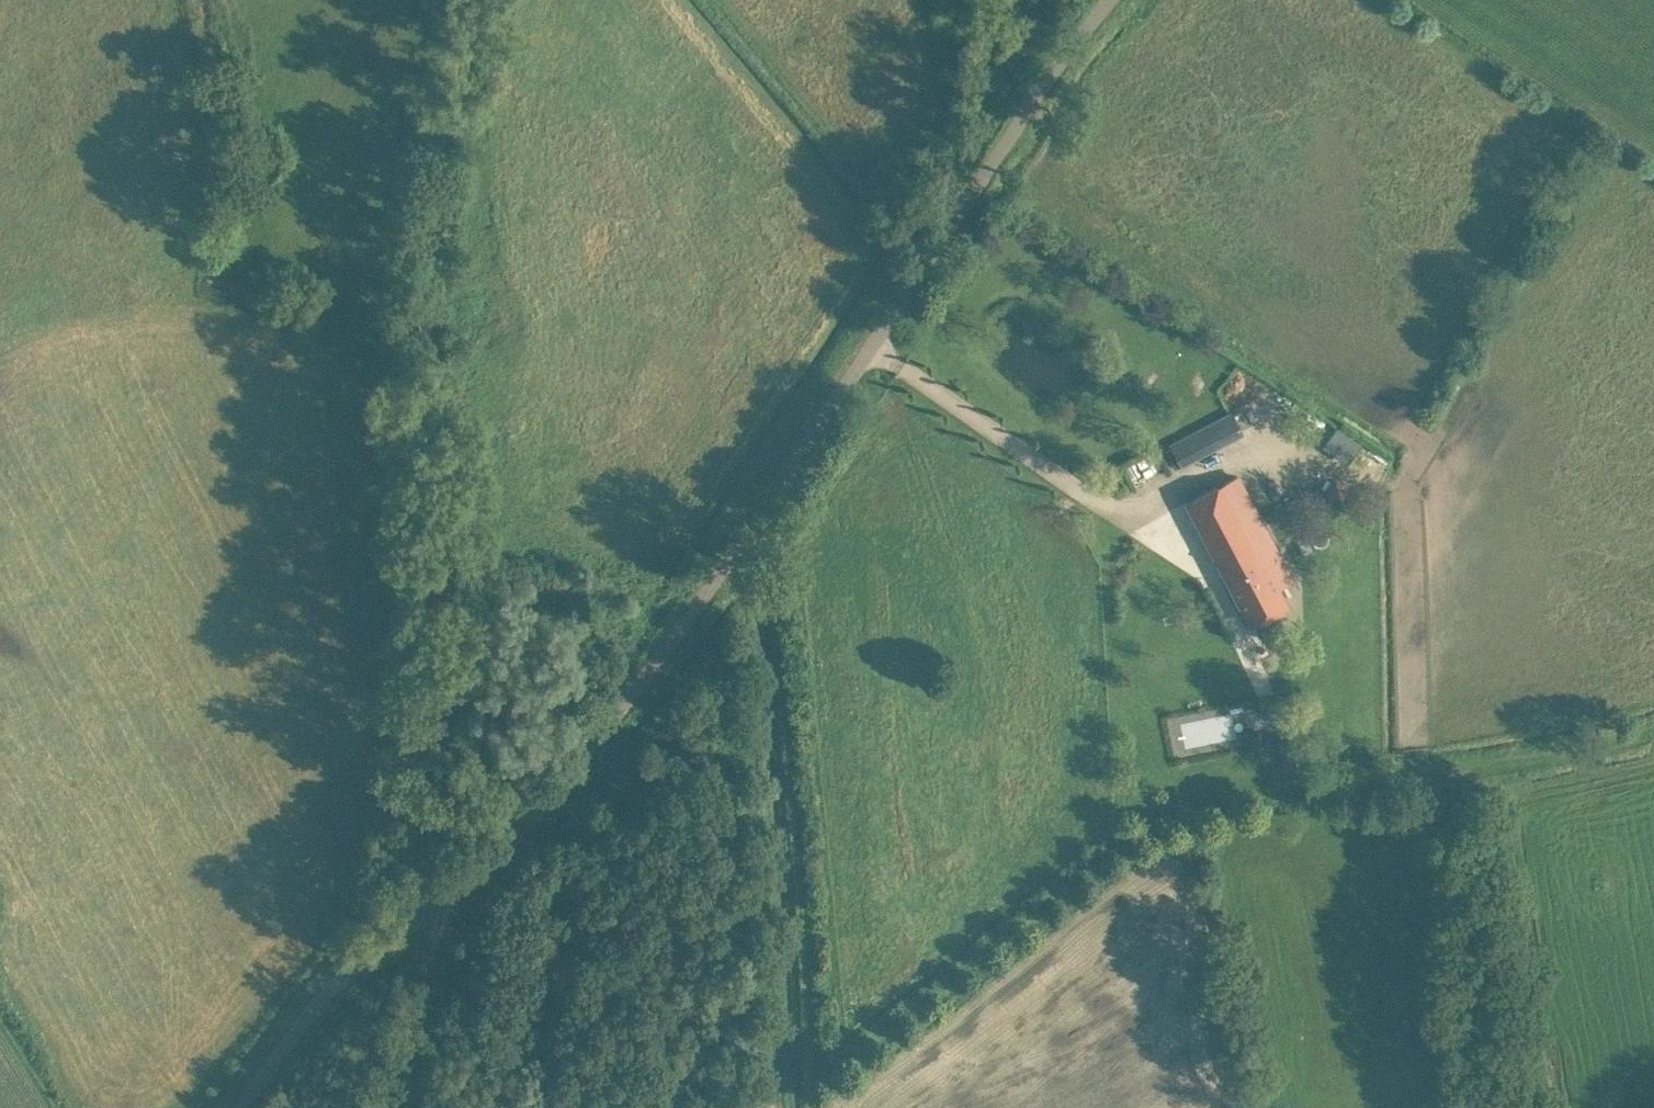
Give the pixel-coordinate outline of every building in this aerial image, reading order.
[(1247,443),(1242,433),(1243,433),(1231,409),(1169,443),(1180,466),(1226,441),(1232,451),(1247,443)] [(1336,424),(1323,442),(1348,461),(1362,443),(1336,424)] [(1188,501),(1251,622),(1253,621),(1262,638),(1286,626),(1277,609),(1286,604),(1276,585),(1291,578),(1277,551),(1266,557),(1244,514),(1254,508),(1237,476),(1188,501)] [(1334,479),(1326,492),(1340,500),(1348,487),(1334,479)]
